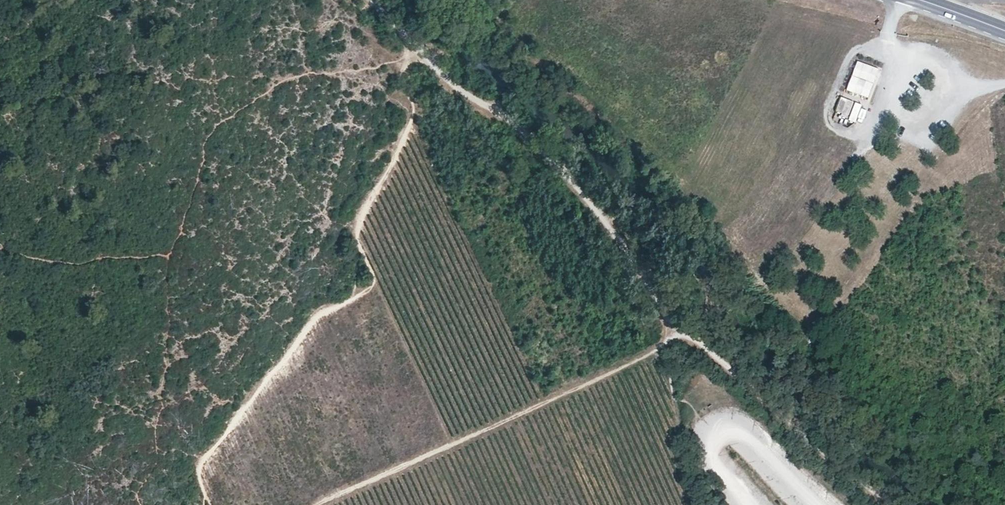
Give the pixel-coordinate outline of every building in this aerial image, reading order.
[(879,67),(858,59),(846,90),(868,97),(879,67)] [(858,118),(861,102),(839,98),(836,114),(858,118)]
